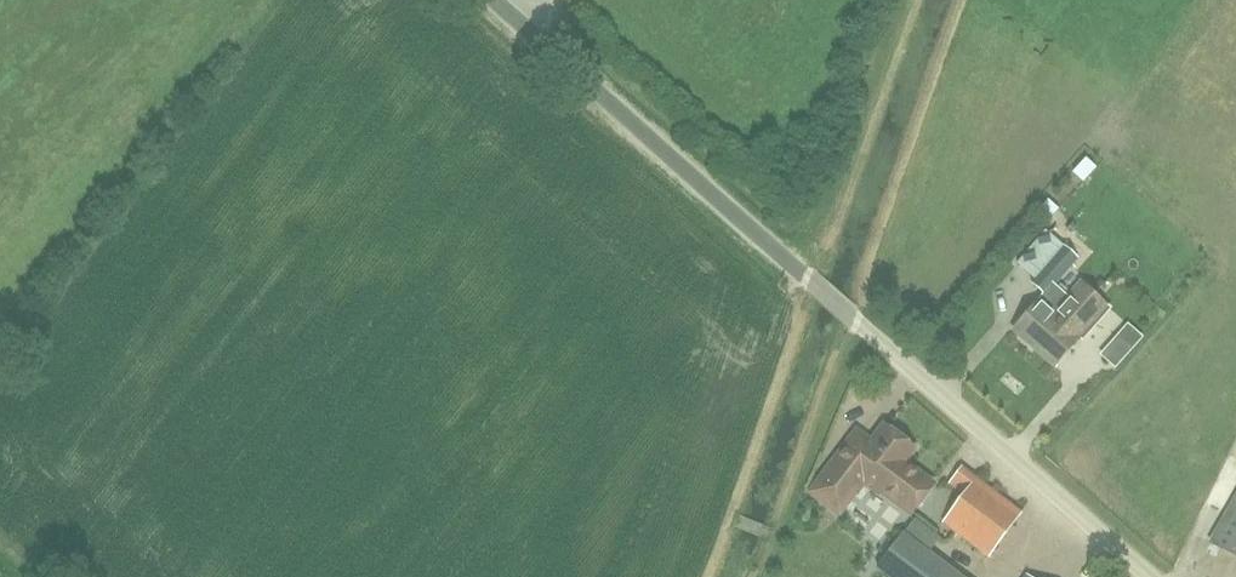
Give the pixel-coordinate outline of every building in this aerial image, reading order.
[(1079,258),(1064,246),(1033,282),(1046,294),(1047,295),(1057,285),(1079,258)] [(1047,295),(1046,294),(1017,327),(1039,347),(1036,350),(1055,367),(1081,339),(1079,338),(1108,307),(1083,284),(1071,297),(1057,285),(1047,295)] [(811,494),(826,505),(839,515),(854,496),(866,481),(912,515),(934,486),(904,463),(915,450),(885,428),(871,446),(857,435),(811,494)] [(1021,514),(961,469),(949,485),(963,496),(945,520),(943,522),(989,557),(1021,514)] [(1211,545),(1235,559),(1235,499),(1211,545)] [(904,534),(878,568),(889,576),(961,576),(904,534)]
